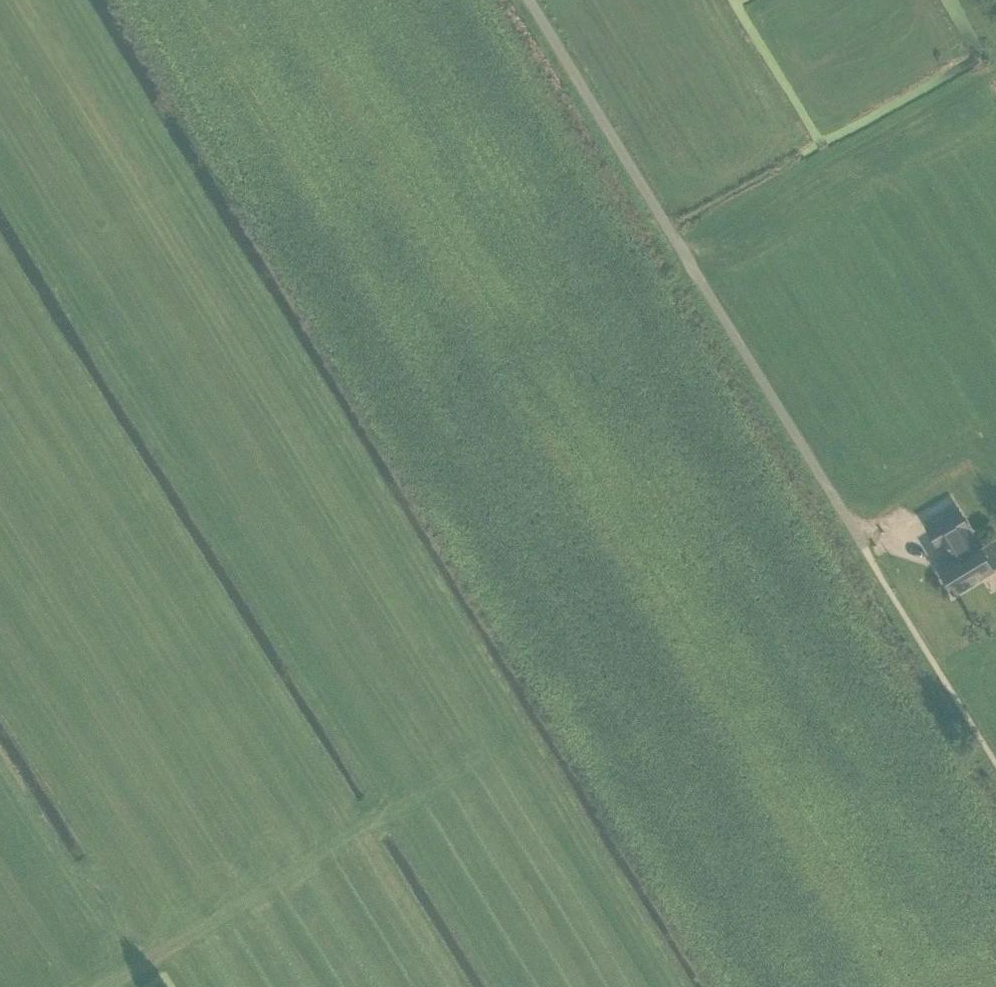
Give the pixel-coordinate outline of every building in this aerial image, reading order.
[(976,540),(973,542),(966,530),(969,528),(956,507),(925,526),(938,546),(942,544),(949,556),(936,564),(953,593),(993,569),(976,540)]
